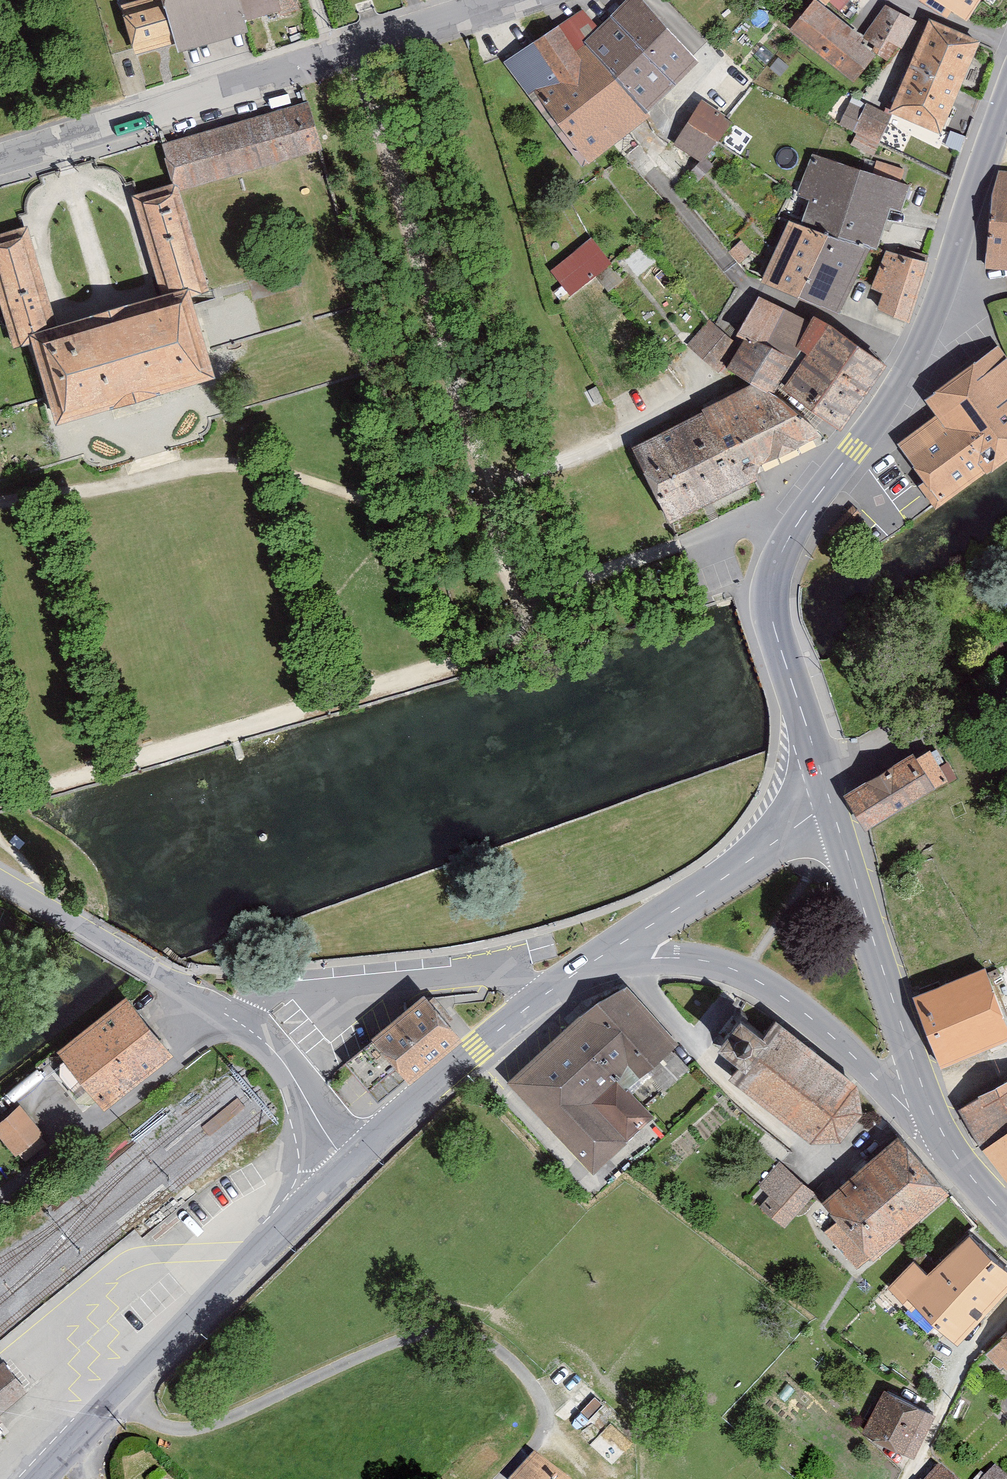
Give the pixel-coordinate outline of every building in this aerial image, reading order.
[(120,3),(136,61),(185,47),(255,27),(253,18),(248,0),(130,0),(120,3)] [(253,18),(289,8),(287,0),(248,0),(253,18)] [(603,24),(587,47),(652,119),(704,60),(647,0),(630,0),(603,24)] [(902,52),(923,17),(894,0),(892,0),(872,35),(902,52)] [(975,20),(988,0),(945,0),(975,20)] [(884,53),(820,1),(798,28),(849,68),(859,56),(873,67),(884,53)] [(588,15),(512,63),(588,167),(650,120),(585,47),(598,29),(588,15)] [(988,42),(937,20),(896,112),(947,134),(988,42)] [(708,97),(678,140),(712,163),(742,120),(708,97)] [(312,100),(169,141),(184,192),(326,151),(312,100)] [(893,119),(852,100),(843,119),(864,129),(855,148),(876,157),(893,119)] [(877,249),(902,186),(816,153),(798,198),(817,205),(810,223),(877,249)] [(996,166),(986,265),(1006,267),(1006,167),(996,166)] [(76,419),(218,377),(210,350),(192,290),(212,284),(184,192),(143,204),(171,298),(63,330),(32,228),(0,237),(0,285),(19,349),(52,339),(76,419)] [(793,221),(767,280),(848,317),(877,249),(810,223),(793,221)] [(595,235),(554,270),(580,301),(621,265),(595,235)] [(933,263),(887,248),(872,293),(889,299),(883,316),(912,326),(933,263)] [(711,321),(691,347),(725,373),(734,367),(777,395),(787,384),(850,431),(894,366),(823,319),(747,292),(726,326),(711,321)] [(902,445),(943,503),(1006,458),(1006,353),(1000,343),(926,395),(942,417),(902,445)] [(757,389),(631,453),(677,537),(768,490),(762,480),(823,442),(806,415),(757,389)] [(929,746),(850,799),(872,831),(950,779),(929,746)] [(920,995),(943,1065),(969,1055),(986,1097),(960,1110),(987,1152),(1006,1177),(1006,1003),(993,966),(920,995)] [(721,1080),(630,974),(511,1076),(597,1176),(635,1144),(594,1096),(634,1062),(680,1115),(721,1080)] [(384,1105),(470,1031),(432,988),(346,1062),(384,1105)] [(133,996),(63,1049),(108,1106),(177,1054),(133,996)] [(751,1062),(736,1081),(819,1143),(843,1144),(868,1117),(866,1085),(785,1020),(775,1032),(751,1014),(726,1042),(751,1062)] [(0,1123),(0,1134),(24,1159),(48,1136),(19,1105),(0,1123)] [(955,1190),(905,1134),(827,1203),(839,1217),(825,1229),(862,1271),(955,1190)] [(790,1226),(820,1191),(788,1163),(757,1197),(790,1226)] [(981,1231),(937,1272),(922,1259),(893,1288),(911,1304),(918,1297),(968,1344),(1006,1300),(1006,1257),(981,1231)] [(988,1352),(1006,1371),(1006,1333),(988,1352)] [(33,1396),(4,1359),(0,1363),(0,1422),(33,1396)] [(943,1409),(888,1382),(865,1429),(920,1456),(943,1409)] [(540,1454),(517,1478),(568,1478),(540,1454)] [(936,1478),(962,1478),(948,1466),(936,1478)] [(989,1478),(1006,1478),(1006,1473),(1000,1467),(989,1478)]
